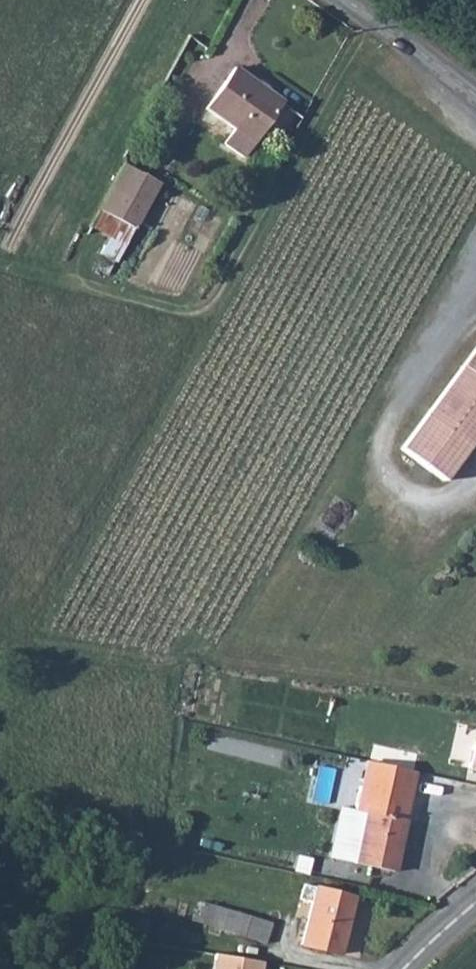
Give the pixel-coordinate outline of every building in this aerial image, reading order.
[(228,149),(244,160),(282,102),(234,73),(209,115),(238,134),(228,149)] [(101,207),(138,227),(161,186),(126,164),(101,207)] [(427,432),(471,456),(475,448),(475,339),(427,432)] [(409,465),(453,489),(471,456),(427,432),(409,465)] [(410,821),(407,821),(416,774),(367,763),(355,812),(371,815),(360,864),(400,873),(410,821)] [(371,815),(355,812),(340,809),(329,859),(360,864),(371,815)] [(304,945),(359,961),(375,907),(319,890),(304,945)] [(198,923),(267,944),(271,924),(204,905),(198,923)] [(213,968),(256,968),(258,961),(215,954),(213,968)]
